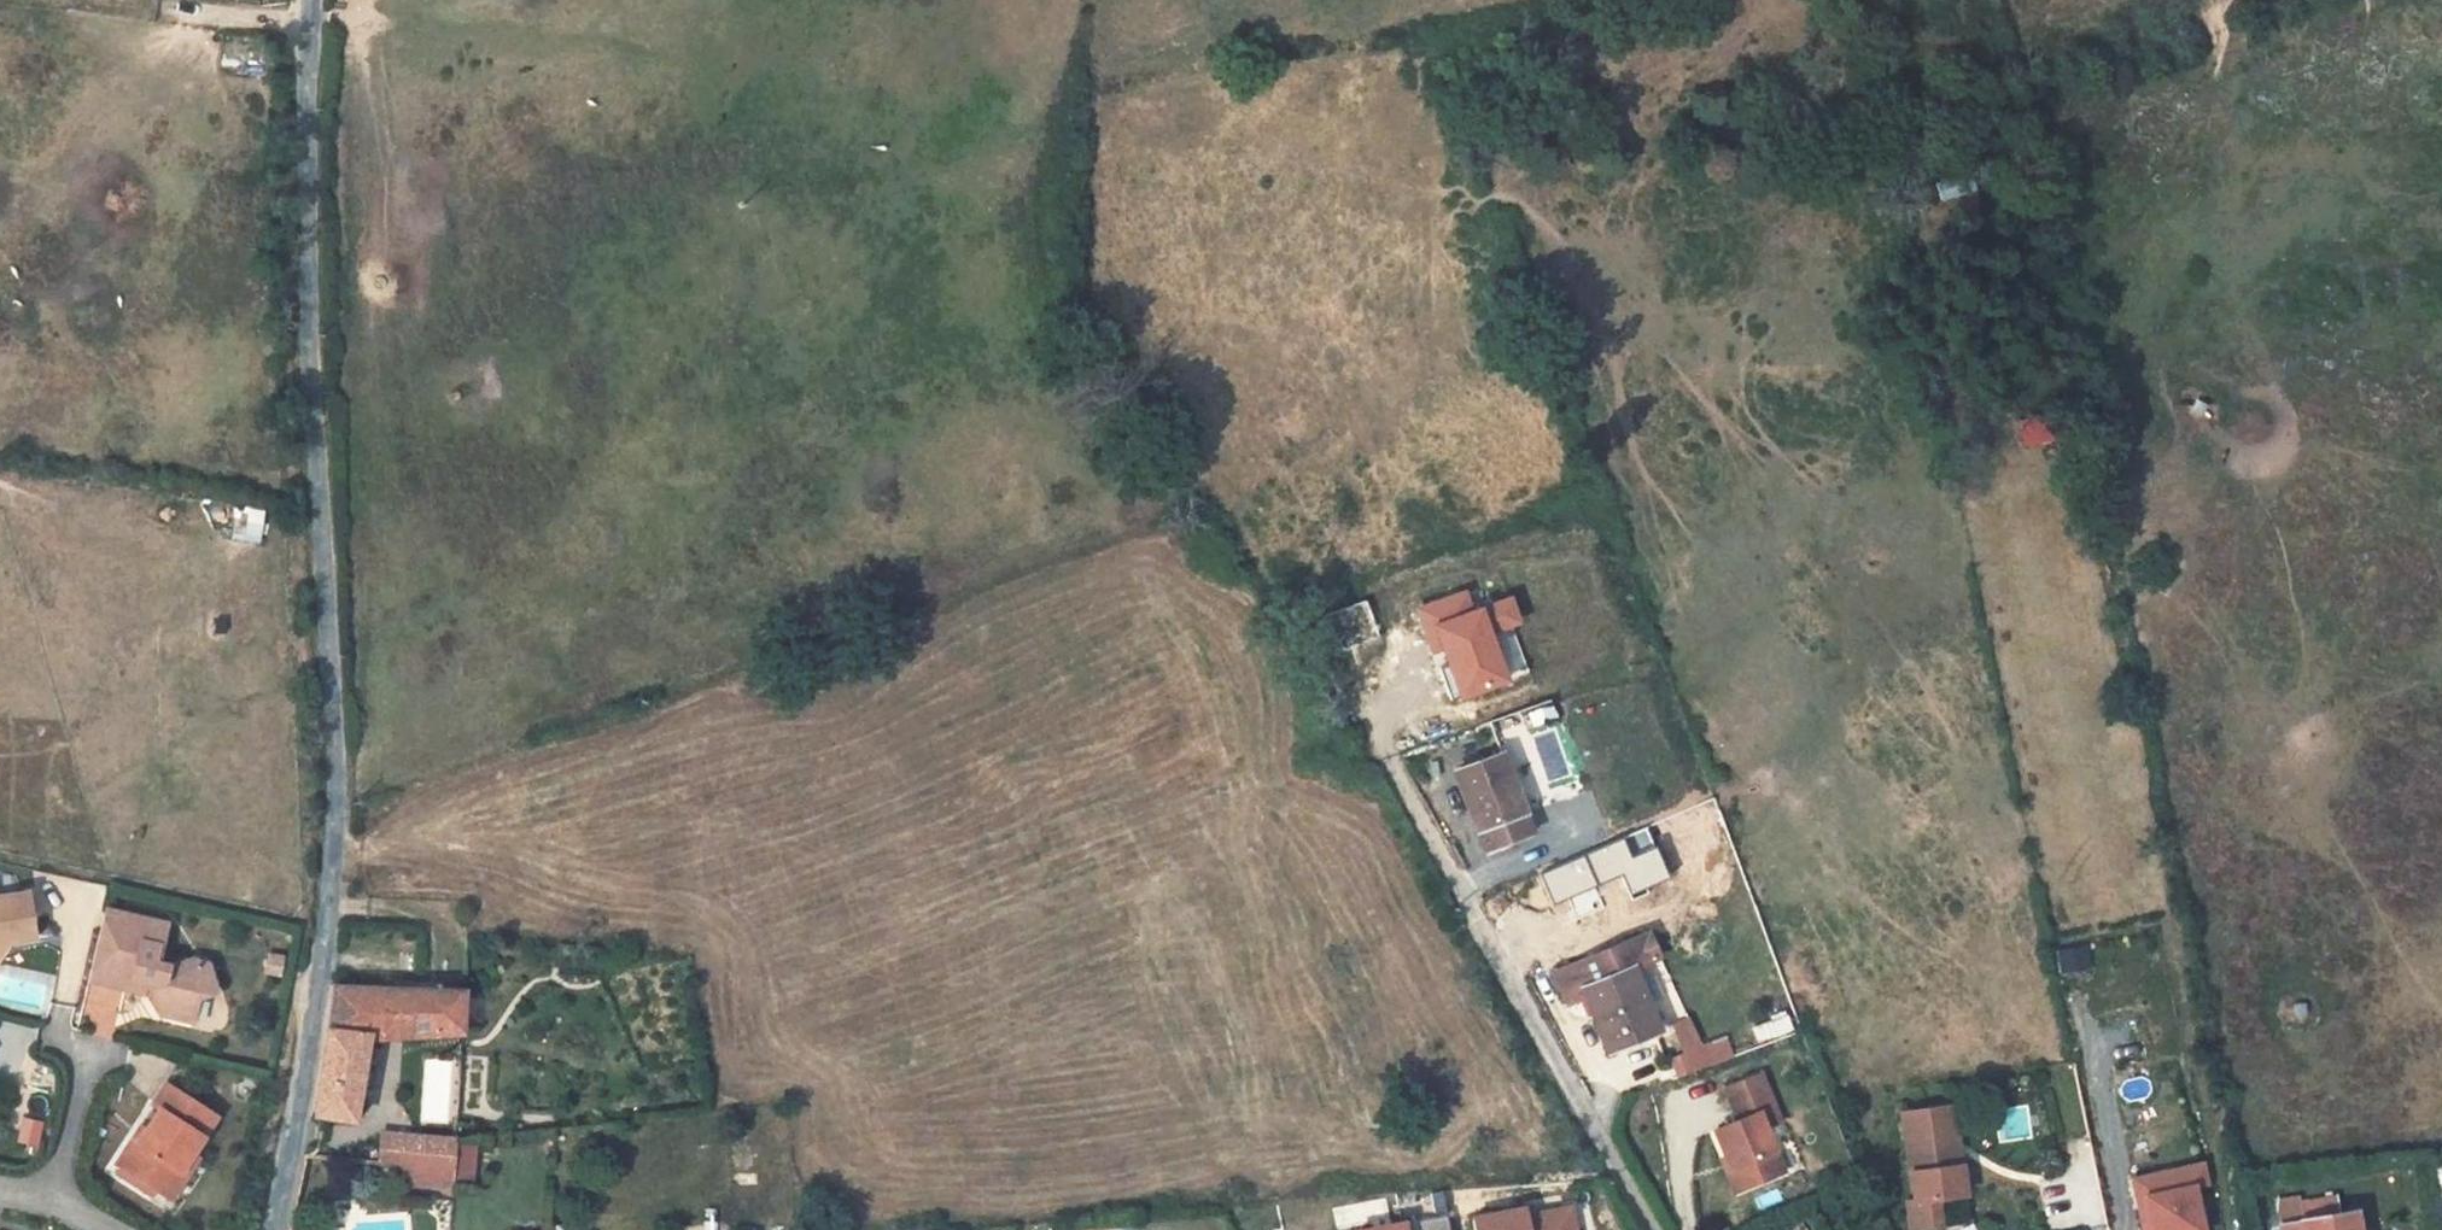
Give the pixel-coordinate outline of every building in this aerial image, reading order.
[(1474,613),(1466,592),(1419,609),(1435,649),(1444,646),(1464,699),(1510,681),(1492,633),(1521,622),(1512,598),(1474,613)] [(1502,757),(1455,774),(1486,851),(1531,835),(1502,757)] [(23,936),(12,892),(0,895),(0,940),(23,936)] [(104,910),(88,980),(142,994),(144,985),(155,987),(151,1001),(161,1015),(191,1022),(198,996),(214,990),(207,963),(191,959),(171,966),(158,962),(166,925),(104,910)] [(1566,1003),(1586,995),(1583,986),(1631,967),(1632,970),(1658,960),(1647,933),(1553,970),(1566,1003)] [(1631,967),(1583,986),(1586,995),(1610,1048),(1658,1029),(1631,967)] [(48,982),(0,971),(0,1004),(41,1013),(48,982)] [(481,1008),(349,979),(332,1059),(322,1107),(361,1114),(381,1033),(477,1050),(481,1008)] [(1726,1038),(1700,1048),(1690,1020),(1674,1026),(1685,1053),(1676,1056),(1684,1075),(1733,1057),(1726,1038)] [(1760,1076),(1722,1088),(1733,1123),(1712,1130),(1731,1193),(1778,1176),(1761,1128),(1756,1114),(1772,1108),(1760,1076)] [(156,1114),(143,1134),(134,1147),(126,1143),(111,1166),(152,1194),(169,1171),(174,1174),(186,1157),(212,1119),(164,1086),(148,1109),(156,1114)] [(1949,1100),(1896,1107),(1909,1196),(1902,1197),(1907,1226),(1939,1222),(1935,1196),(1961,1192),(1949,1100)] [(361,1114),(322,1107),(321,1111),(360,1119),(361,1114)] [(1777,1123),(1772,1108),(1756,1114),(1761,1128),(1777,1123)] [(136,1129),(126,1143),(134,1147),(143,1134),(136,1129)] [(449,1143),(397,1134),(396,1155),(465,1160),(468,1132),(452,1129),(449,1143)] [(465,1160),(396,1155),(395,1163),(411,1166),(413,1189),(461,1197),(465,1160)] [(192,1161),(186,1157),(174,1174),(169,1171),(152,1194),(164,1202),(192,1161)] [(2133,1179),(2144,1229),(2206,1229),(2197,1190),(2209,1187),(2204,1163),(2133,1179)] [(1572,1206),(1528,1214),(1527,1209),(1479,1217),(1481,1229),(1576,1229),(1572,1206)] [(2304,1221),(2306,1229),(2360,1229),(2357,1213),(2304,1221)] [(2304,1221),(2282,1224),(2282,1229),(2306,1229),(2304,1221)]
